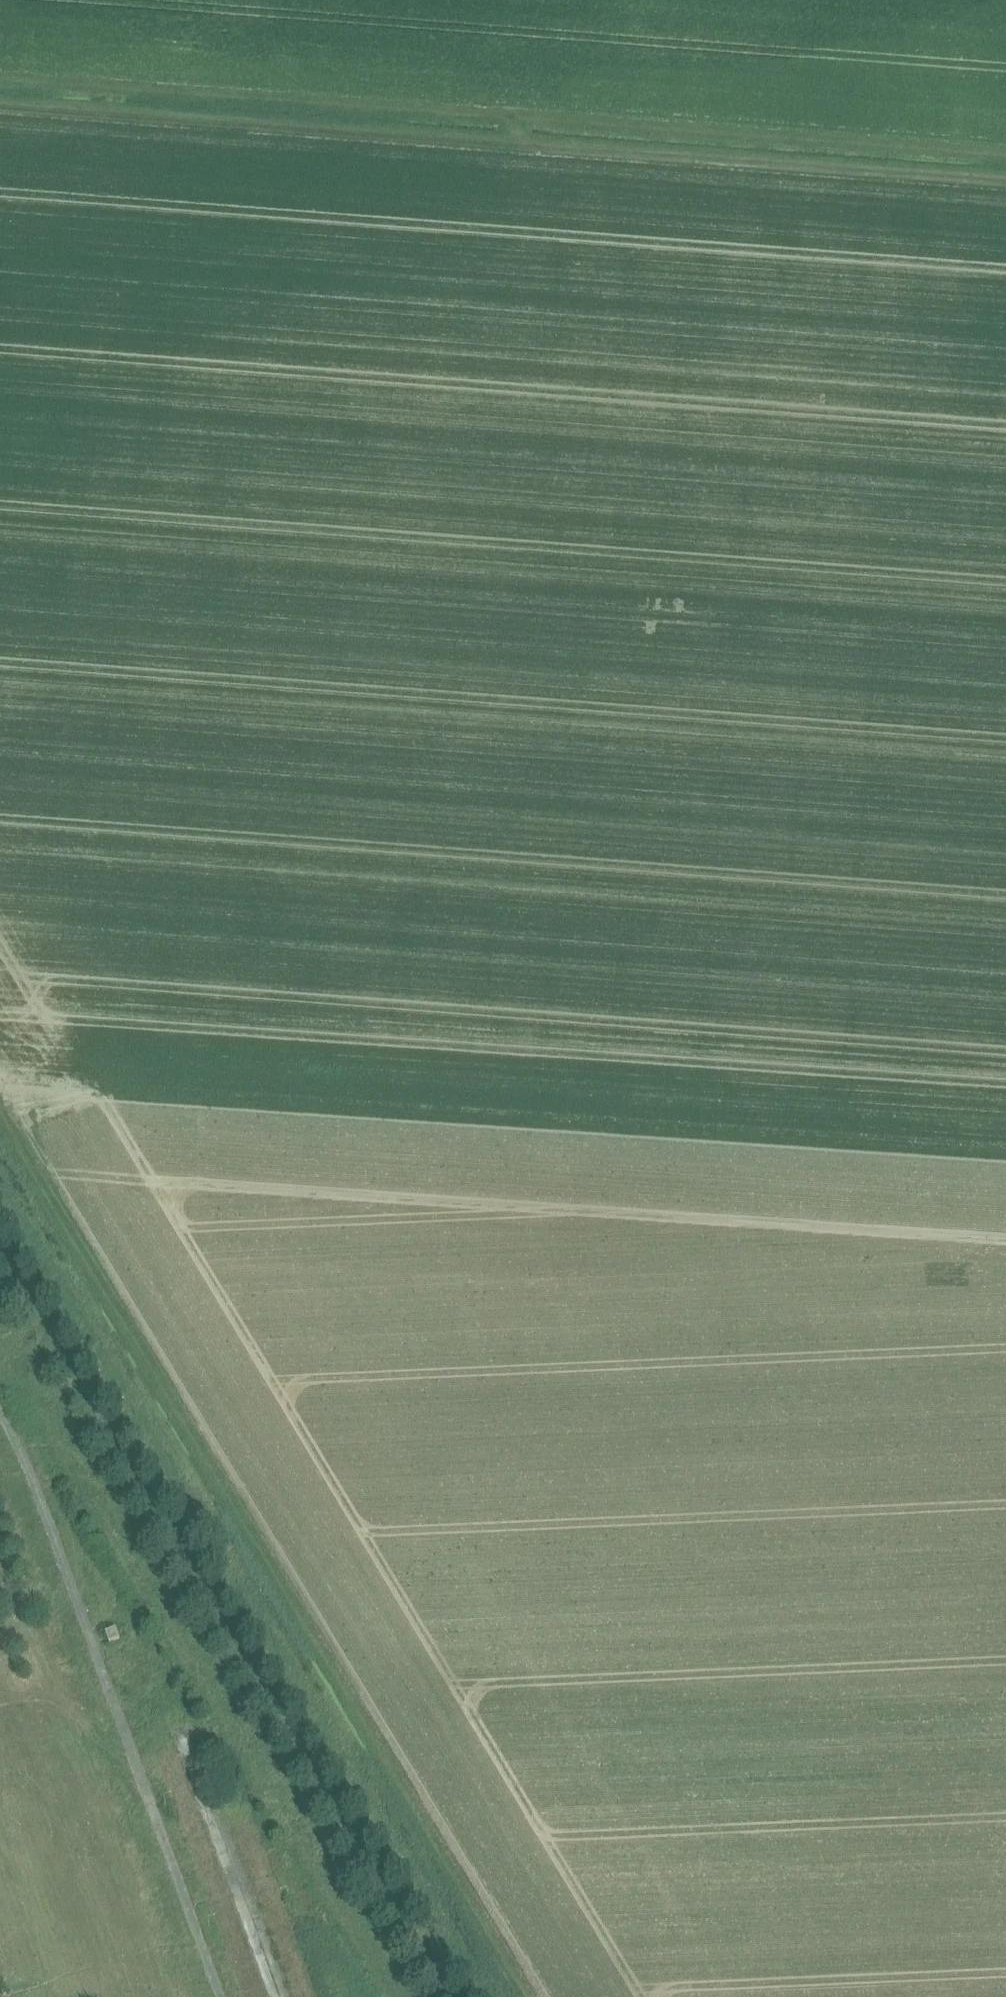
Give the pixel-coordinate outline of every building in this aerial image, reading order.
[(116,1629),(106,1633),(109,1643),(120,1640),(116,1629)]
